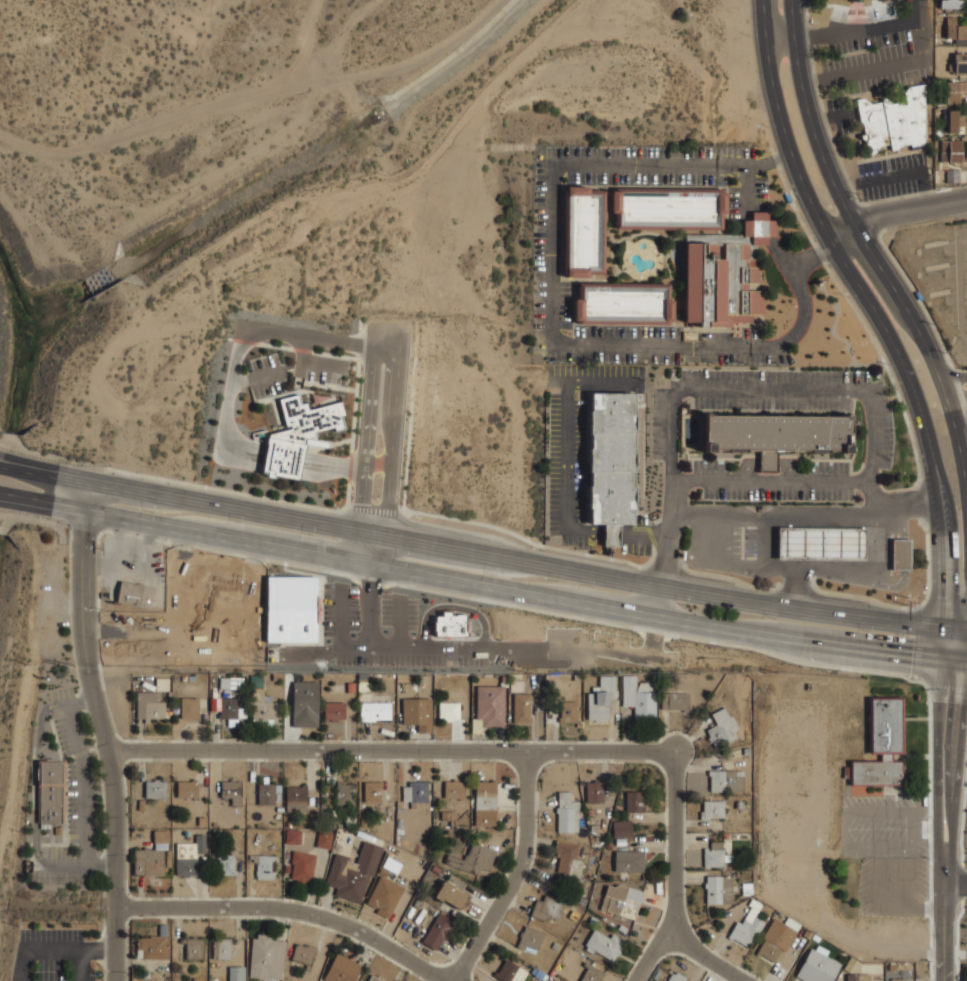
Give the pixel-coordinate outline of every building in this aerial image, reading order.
[(940,8),(940,0),(946,0),(956,0),(962,0),(962,8),(940,8)] [(955,26),(966,26),(966,43),(954,43),(954,38),(946,38),(946,17),(955,17),(955,26)] [(954,53),(966,53),(966,68),(966,75),(954,75),(954,71),(948,71),(948,64),(955,64),(954,53)] [(946,82),(966,82),(966,91),(961,91),(961,98),(958,98),(958,104),(946,104),(946,82)] [(853,102),(861,100),(870,106),(880,103),(879,99),(890,105),(901,102),(900,96),(907,88),(924,85),(924,140),(918,146),(895,150),(894,153),(886,154),(885,144),(879,146),(872,158),(862,160),(857,137),(860,137),(853,102)] [(948,110),(957,111),(956,117),(963,117),(963,126),(956,126),(956,133),(948,133),(948,123),(948,110)] [(961,153),(966,153),(966,162),(940,162),(940,140),(961,140),(961,153)] [(945,170),(959,170),(959,182),(945,182),(945,170)] [(566,185),(589,185),(589,190),(603,190),(603,269),(586,269),(586,276),(567,276),(566,185)] [(611,189),(727,189),(727,213),(721,213),(721,226),(618,227),(618,211),(611,211),(611,189)] [(686,241),(709,241),(710,244),(725,244),(724,242),(748,242),(749,257),(764,257),(763,315),(753,315),(753,322),(734,322),(734,325),(685,325),(686,241)] [(578,284),(669,284),(669,299),(674,299),(674,321),(574,320),(574,297),(578,297),(578,284)] [(591,393),(634,393),(632,523),(617,523),(617,546),(602,546),(602,523),(589,523),(591,393)] [(270,433),(287,428),(280,398),(300,394),(302,402),(308,402),(310,408),(342,400),(345,413),(341,415),(345,427),(335,431),(334,426),(316,431),(317,436),(306,437),(300,479),(262,472),(270,433)] [(705,413),(851,416),(851,449),(777,448),(777,471),(760,470),(760,448),(705,447),(705,413)] [(778,527),(864,527),(864,556),(778,556),(778,527)] [(894,540),(912,541),(912,571),(894,571),(894,540)] [(211,573),(246,580),(242,602),(206,595),(207,589),(205,588),(206,581),(209,582),(211,573)] [(267,576),(317,576),(317,642),(267,642),(267,576)] [(150,607),(154,586),(121,580),(116,601),(150,607)] [(437,615),(441,615),(441,610),(452,610),(452,614),(466,614),(465,636),(436,636),(437,615)] [(358,673),(367,673),(366,682),(357,681),(358,673)] [(250,675),(263,675),(262,688),(250,687),(250,675)] [(622,675),(635,675),(636,688),(639,682),(651,682),(651,692),(655,692),(656,719),(634,719),(633,706),(622,706),(622,675)] [(600,676),(616,676),(616,699),(609,699),(609,705),(608,705),(608,720),(601,720),(601,722),(595,722),(595,720),(588,720),(588,693),(592,693),(592,687),(600,687),(600,676)] [(219,688),(243,689),(243,678),(220,677),(219,688)] [(156,678),(169,678),(168,691),(155,691),(156,678)] [(510,680),(523,680),(523,692),(510,692),(510,680)] [(292,681),(318,681),(318,727),(292,727),(292,681)] [(357,691),(358,681),(368,681),(368,691),(357,691)] [(347,682),(355,682),(355,692),(347,693),(347,682)] [(476,686),(504,686),(504,726),(490,726),(489,727),(482,727),(481,727),(481,719),(476,719),(476,718),(476,686)] [(252,688),(263,688),(263,695),(271,695),(271,702),(273,702),(273,704),(277,704),(277,717),(273,717),(273,726),(251,726),(252,688)] [(136,692),(156,692),(156,702),(165,702),(165,718),(149,718),(149,723),(144,723),(144,719),(136,719),(136,692)] [(325,692),(340,692),(340,702),(345,702),(345,719),(337,719),(337,721),(331,721),(331,719),(324,719),(324,702),(325,702),(325,692)] [(661,692),(689,693),(688,712),(683,712),(683,710),(661,709),(661,692)] [(513,693),(531,693),(531,695),(533,695),(532,704),(529,704),(529,717),(532,717),(532,723),(513,723),(513,693)] [(180,697),(180,718),(200,718),(200,713),(198,713),(198,697),(180,697)] [(210,698),(220,698),(220,711),(210,711),(210,698)] [(220,698),(237,698),(237,708),(246,708),(246,718),(238,718),(238,727),(227,727),(227,718),(218,718),(218,714),(220,714),(220,711),(220,698)] [(402,699),(431,698),(431,732),(417,733),(417,724),(403,725),(402,699)] [(871,700),(901,700),(901,751),(890,751),(890,762),(899,762),(899,783),(850,784),(850,761),(877,761),(877,755),(871,755),(871,700)] [(560,701),(577,702),(577,722),(558,722),(558,717),(560,717),(561,711),(560,711),(560,701)] [(360,702),(391,702),(390,719),(375,719),(375,721),(360,721),(360,702)] [(438,702),(459,702),(459,719),(452,719),(452,721),(445,721),(445,719),(438,719),(438,702)] [(724,707),(729,717),(732,716),(738,728),(734,730),(737,737),(715,748),(712,741),(710,742),(707,737),(709,736),(706,730),(716,724),(711,714),(724,707)] [(471,733),(472,718),(476,718),(482,718),(482,727),(482,733),(471,733)] [(43,760),(41,821),(63,822),(65,760),(43,760)] [(708,770),(743,770),(743,791),(725,791),(725,792),(710,792),(710,776),(708,776),(708,770)] [(166,797),(166,778),(145,778),(145,797),(166,797)] [(444,798),(466,798),(466,778),(444,778),(444,798)] [(177,796),(198,796),(198,779),(177,779),(177,796)] [(242,779),(220,779),(220,796),(231,796),(231,806),(242,806),(242,779)] [(382,779),(364,779),(364,801),(382,801),(382,779)] [(402,801),(428,801),(429,780),(403,779),(402,801)] [(475,826),(498,826),(498,779),(475,779),(475,826)] [(602,780),(586,780),(586,802),(602,802),(602,780)] [(258,804),(278,804),(278,792),(281,792),(281,782),(258,782),(258,804)] [(354,804),(354,782),(337,782),(337,804),(354,804)] [(286,810),(307,810),(307,784),(286,784),(286,810)] [(644,790),(625,790),(625,811),(644,811),(644,790)] [(557,830),(579,830),(579,800),(570,800),(570,791),(557,791),(557,830)] [(703,801),(724,801),(724,818),(708,818),(708,819),(700,819),(700,811),(703,811),(703,801)] [(441,820),(456,820),(455,812),(441,812),(441,820)] [(632,819),(613,819),(613,838),(632,838),(632,819)] [(300,844),(302,829),(286,828),(285,843),(300,844)] [(331,848),(333,832),(319,830),(316,846),(331,848)] [(133,875),(164,875),(164,865),(169,865),(169,833),(155,833),(155,847),(133,847),(133,875)] [(197,842),(176,842),(176,876),(197,876),(197,851),(206,851),(206,834),(197,834),(197,842)] [(332,894),(364,904),(383,846),(364,840),(357,859),(334,852),(325,881),(335,884),(332,894)] [(490,870),(496,849),(470,841),(465,860),(447,855),(445,864),(482,875),(484,868),(490,870)] [(710,841),(722,841),(722,848),(724,848),(724,854),(731,854),(731,862),(724,862),(724,866),(704,866),(704,848),(710,848),(710,841)] [(556,875),(582,875),(582,842),(556,842),(556,875)] [(289,880),(312,883),(316,852),(292,849),(289,880)] [(615,871),(644,871),(644,849),(615,849),(615,871)] [(218,875),(236,875),(236,853),(218,853),(218,875)] [(276,854),(256,854),(256,878),(276,878),(276,854)] [(397,874),(401,863),(386,857),(382,868),(397,874)] [(390,918),(405,885),(380,874),(365,906),(390,918)] [(706,876),(732,876),(732,904),(706,903),(706,888),(704,888),(704,883),(706,883),(706,876)] [(636,919),(644,890),(609,879),(600,908),(636,919)] [(434,896),(461,909),(469,893),(442,880),(434,896)] [(742,883),(752,883),(752,895),(742,895),(742,883)] [(547,921),(550,913),(558,917),(565,900),(546,892),(544,897),(538,895),(530,915),(547,921)] [(727,937),(737,921),(741,923),(750,907),(747,905),(751,898),(762,904),(759,910),(759,911),(756,917),(765,922),(757,936),(754,934),(747,947),(732,938),(732,940),(727,937)] [(437,950),(456,920),(440,910),(421,940),(437,950)] [(774,918),(798,932),(786,952),(782,950),(775,962),(761,954),(760,956),(756,954),(764,939),(762,938),(774,918)] [(544,931),(525,924),(516,946),(535,954),(544,931)] [(613,963),(625,941),(596,924),(584,946),(613,963)] [(806,929),(812,933),(809,939),(802,935),(806,929)] [(252,938),(256,938),(257,933),(270,935),(270,939),(286,941),(280,979),(248,977),(252,938)] [(813,934),(820,938),(818,943),(811,939),(813,934)] [(136,937),(149,938),(149,935),(159,935),(166,936),(169,936),(168,959),(156,959),(136,959),(136,937)] [(180,938),(191,938),(191,936),(197,936),(197,938),(203,938),(203,959),(186,959),(186,943),(180,943),(180,938)] [(213,959),(213,938),(219,938),(219,937),(225,937),(225,938),(230,938),(230,959),(213,959)] [(295,943),(305,946),(306,944),(316,947),(308,971),(304,970),(306,965),(290,960),(295,943)] [(840,964),(831,980),(805,980),(796,976),(811,947),(815,950),(817,945),(828,951),(825,956),(840,964)] [(362,966),(354,980),(327,980),(323,979),(336,953),(362,966)] [(504,957),(494,976),(503,980),(522,980),(528,970),(504,957)] [(168,959),(168,970),(156,970),(156,959),(168,959)] [(605,971),(588,963),(579,980),(600,980),(605,971)] [(245,966),(245,980),(228,980),(228,967),(245,966)] [(674,969),(666,980),(691,980),(674,969)]
